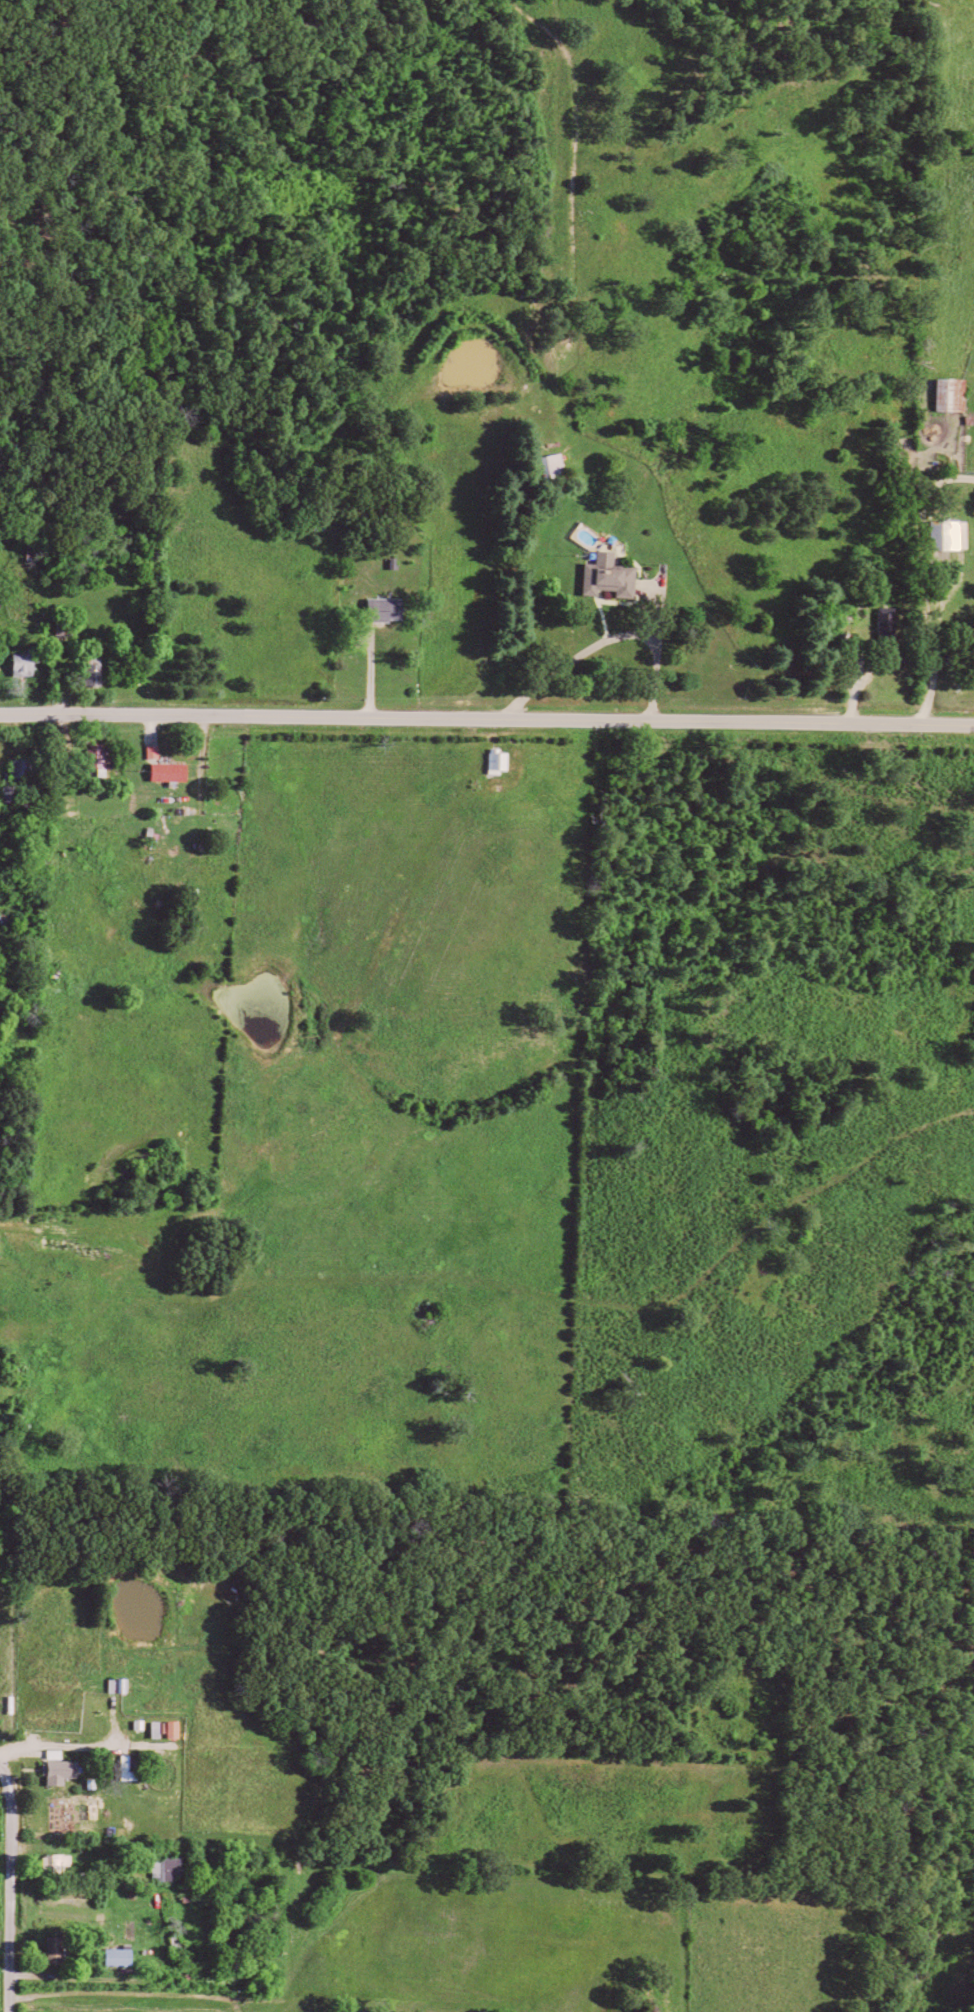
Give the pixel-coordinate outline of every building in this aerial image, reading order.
[(942,411),(971,411),(972,379),(943,378),(942,411)] [(547,457),(550,477),(568,474),(565,453),(547,457)] [(936,521),(936,550),(972,549),(972,521),(936,521)] [(640,566),(618,565),(619,551),(600,550),(600,563),(588,563),(587,595),(601,595),(602,590),(620,591),(619,597),(639,598),(640,566)] [(373,621),(408,621),(407,598),(373,598),(373,621)] [(882,638),(901,639),(901,612),(883,611),(882,638)] [(19,676),(39,676),(40,654),(19,653),(19,676)] [(106,685),(107,658),(94,658),(93,684),(106,685)] [(117,768),(116,749),(108,749),(108,744),(93,744),(94,768),(117,768)] [(153,759),(165,759),(164,745),(153,746),(153,759)] [(512,773),(513,753),(494,752),(493,772),(512,773)] [(39,760),(16,759),(16,778),(39,778),(39,760)] [(158,781),(193,782),(194,765),(158,764),(158,781)] [(8,804),(20,804),(20,785),(8,786),(8,804)] [(185,1720),(173,1721),(174,1739),(185,1738),(185,1720)] [(158,1738),(166,1737),(166,1721),(158,1722),(158,1738)] [(52,1786),(71,1785),(71,1777),(84,1777),(84,1761),(68,1761),(67,1749),(53,1750),(53,1762),(48,1762),(48,1773),(52,1773),(52,1786)] [(144,1780),(144,1771),(136,1771),(136,1754),(127,1754),(127,1780),(144,1780)] [(77,1866),(77,1854),(48,1855),(49,1873),(71,1873),(71,1866),(77,1866)] [(189,1875),(188,1859),(157,1860),(158,1880),(181,1880),(181,1875),(189,1875)] [(69,1963),(67,1936),(53,1937),(54,1964),(69,1963)] [(112,1965),(139,1965),(139,1948),(112,1949),(112,1965)]
